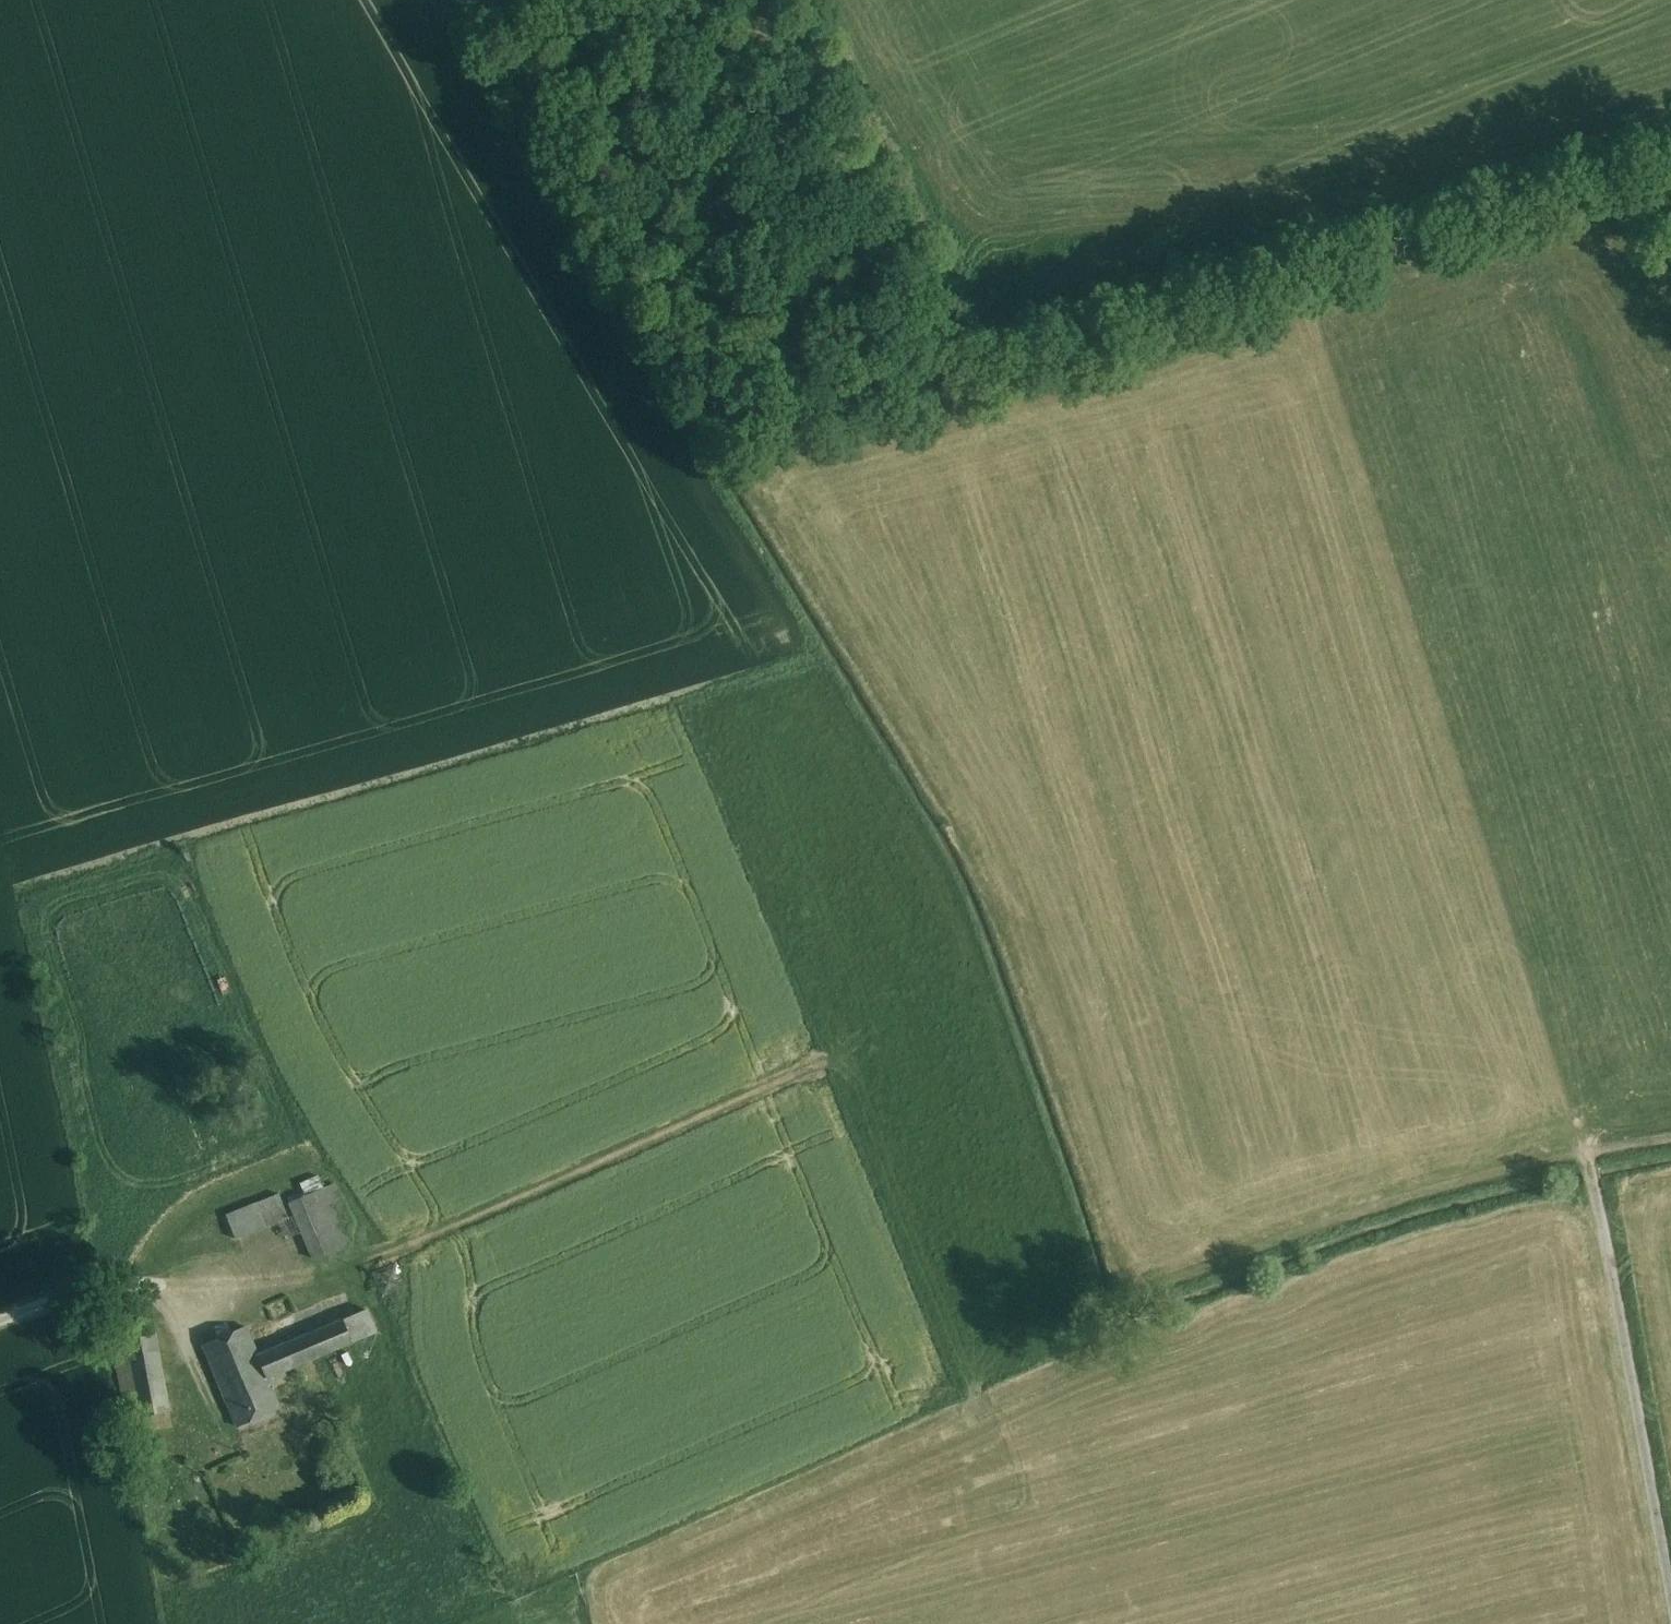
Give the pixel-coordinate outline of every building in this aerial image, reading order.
[(359,1243),(336,1187),(290,1206),(313,1262),(359,1243)] [(280,1198),(230,1216),(239,1240),(288,1221),(280,1198)] [(283,1417),(270,1383),(376,1342),(364,1312),(259,1353),(250,1330),(204,1347),(237,1435),(283,1417)] [(175,1423),(157,1326),(128,1332),(146,1428),(175,1423)]
